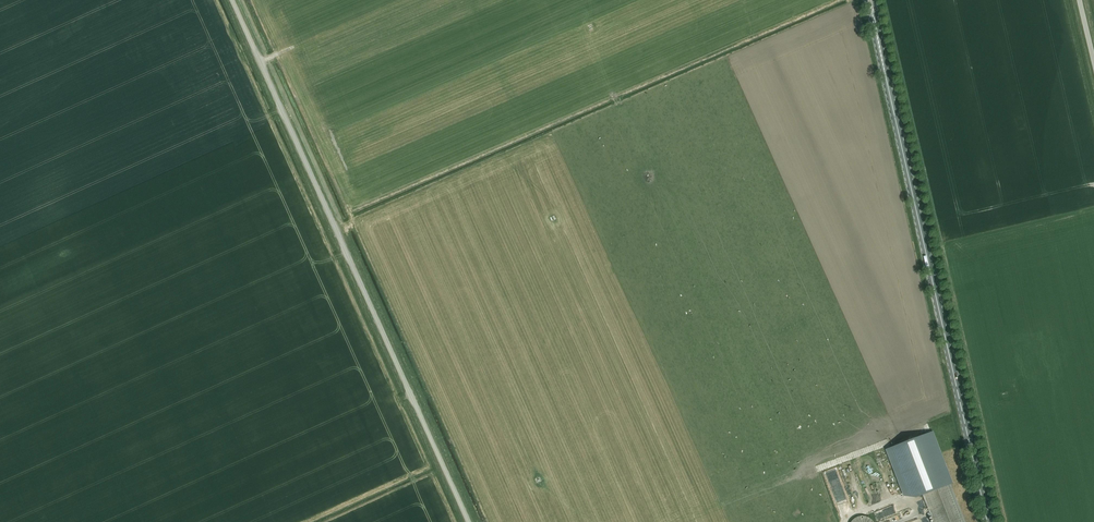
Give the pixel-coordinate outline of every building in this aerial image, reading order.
[(933,431),(885,449),(903,496),(913,492),(915,498),(923,495),(934,521),(965,521),(951,484),(953,483),(933,431)] [(910,516),(909,513),(912,512),(911,509),(900,513),(900,514),(889,518),(890,521),(889,521),(895,521),(910,516)]
